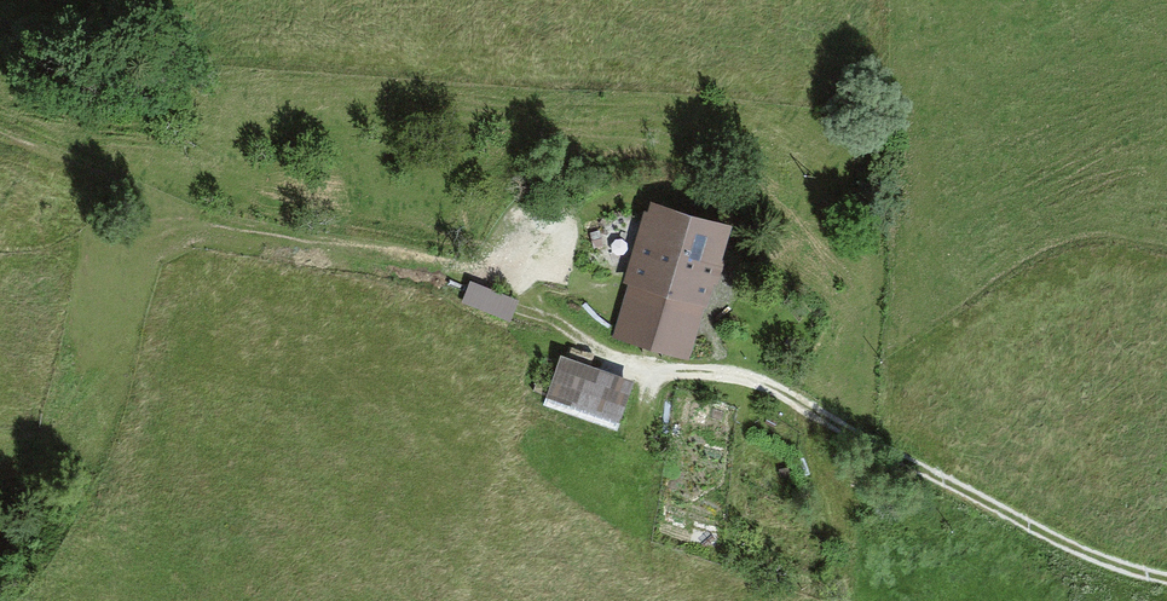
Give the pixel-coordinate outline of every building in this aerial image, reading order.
[(724,228),(650,208),(614,344),(688,363),(724,228)] [(463,300),(510,319),(520,295),(472,276),(463,300)] [(632,386),(559,362),(548,396),(621,420),(632,386)]
